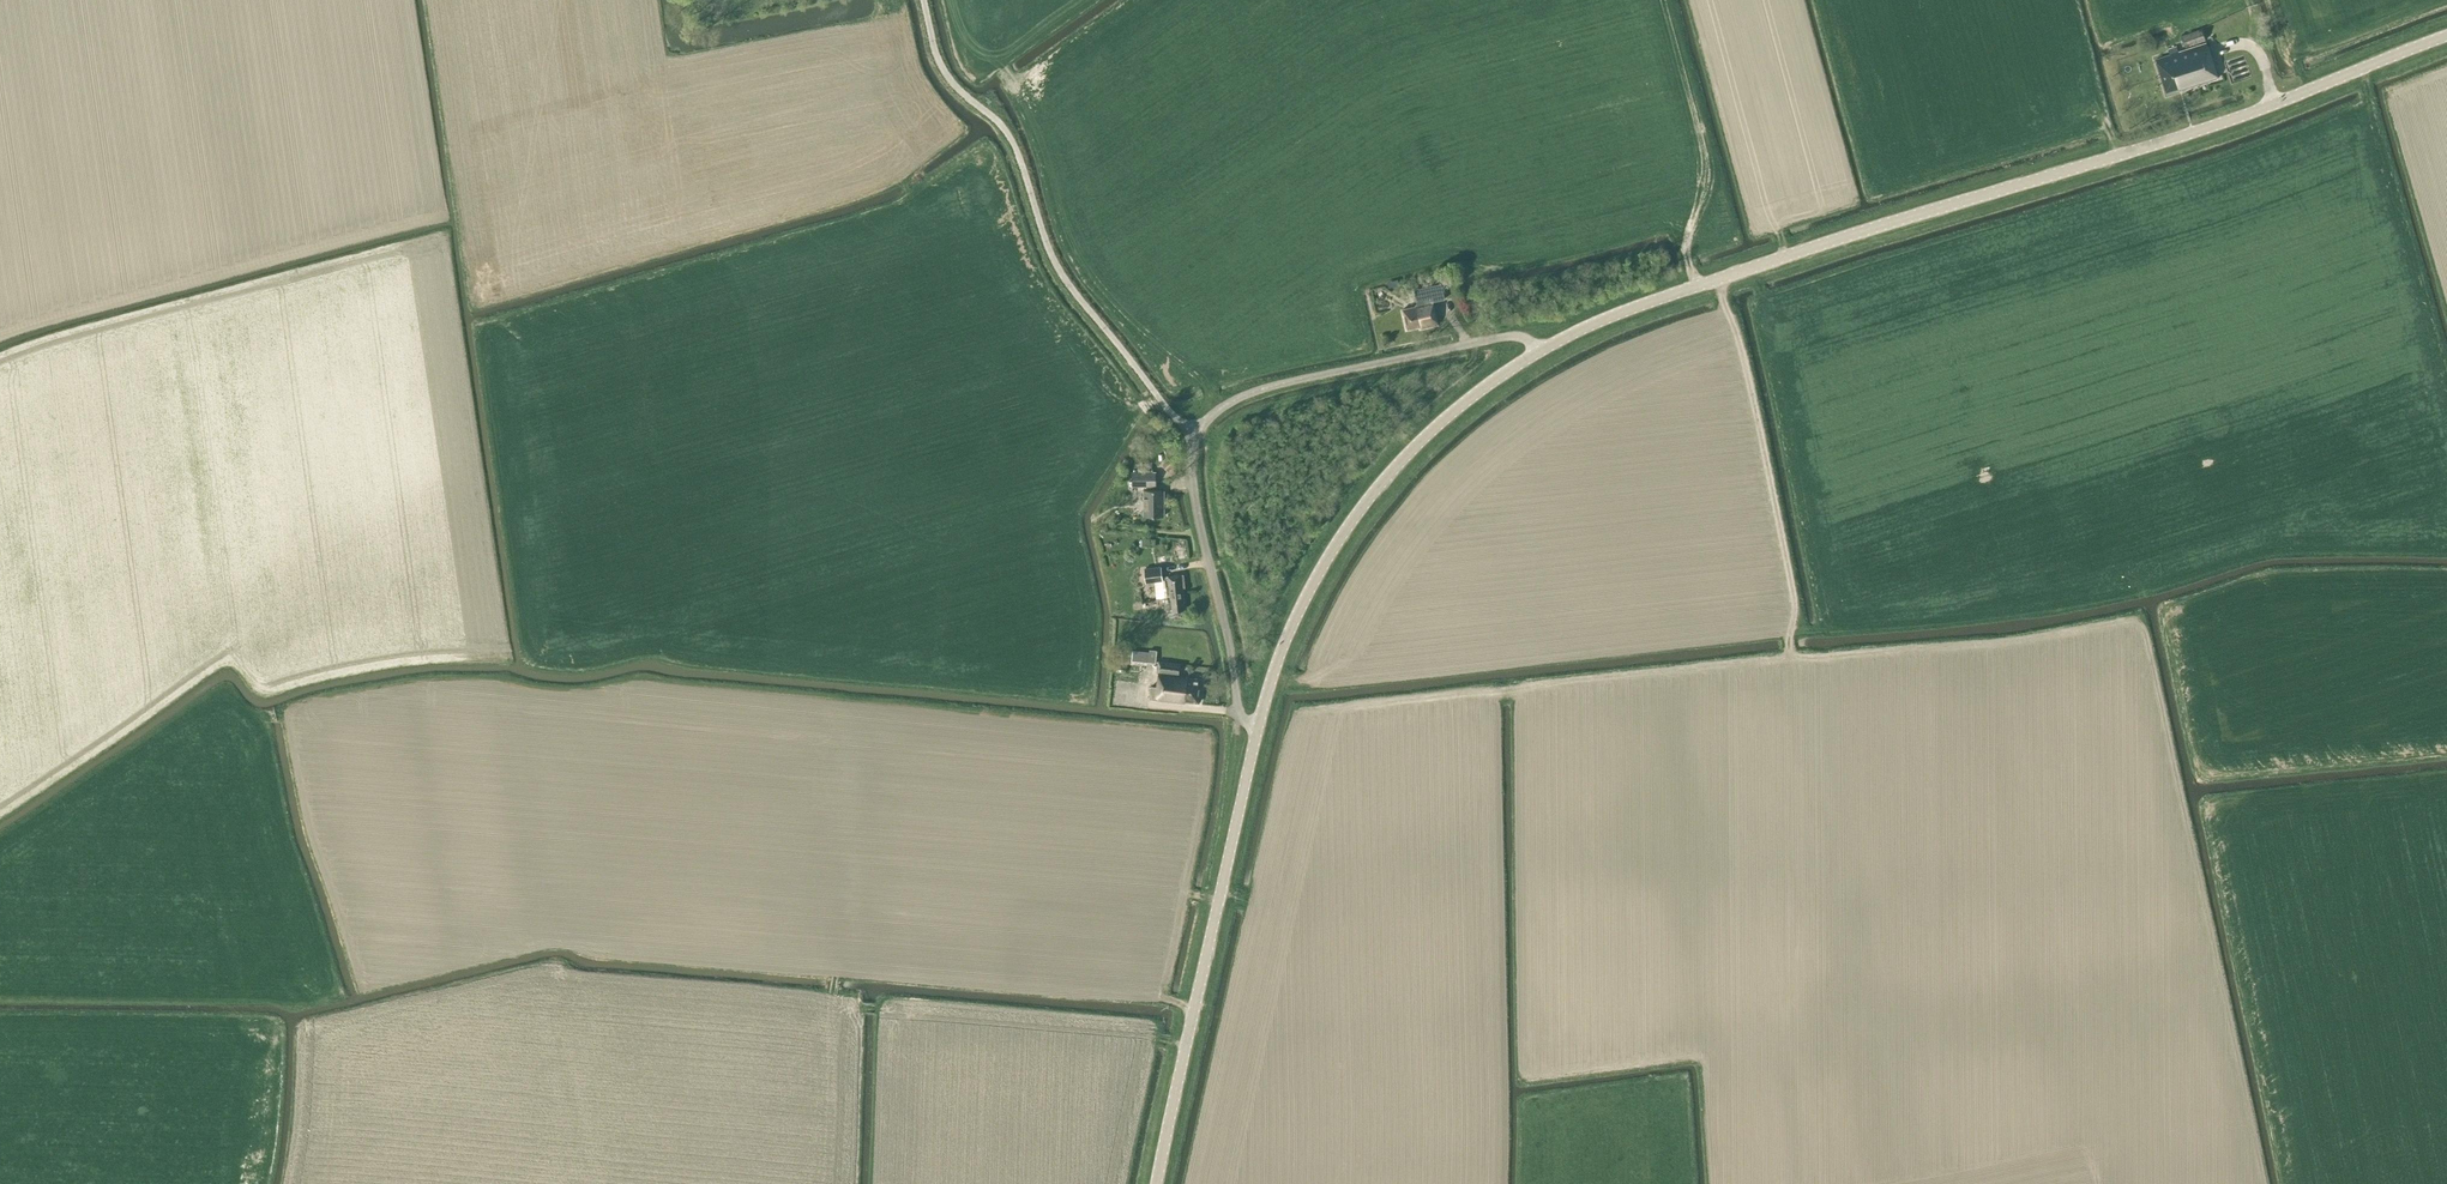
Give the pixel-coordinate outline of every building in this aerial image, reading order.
[(2182,35),(2185,45),(2206,39),(2202,28),(2182,35)] [(2206,42),(2178,51),(2176,46),(2168,48),(2170,54),(2156,58),(2167,93),(2217,77),(2206,42)] [(1433,301),(1445,298),(1442,283),(1414,289),(1417,304),(1416,304),(1416,306),(1403,309),(1407,329),(1421,327),(1438,324),(1433,301)] [(1164,464),(1170,469),(1173,466),(1168,461),(1164,464)] [(1133,472),(1133,486),(1157,486),(1157,472),(1133,472)] [(1144,516),(1164,516),(1164,490),(1144,490),(1144,516)] [(1164,597),(1166,610),(1172,609),(1172,612),(1185,611),(1184,602),(1185,602),(1183,589),(1186,589),(1184,574),(1163,577),(1161,567),(1144,569),(1146,583),(1154,582),(1156,598),(1164,597)] [(1150,650),(1149,652),(1133,650),(1132,661),(1156,663),(1157,650),(1150,650)] [(1188,677),(1188,676),(1179,675),(1180,664),(1158,661),(1157,672),(1159,673),(1157,687),(1151,686),(1149,699),(1185,703),(1186,701),(1199,703),(1202,679),(1188,677)]
